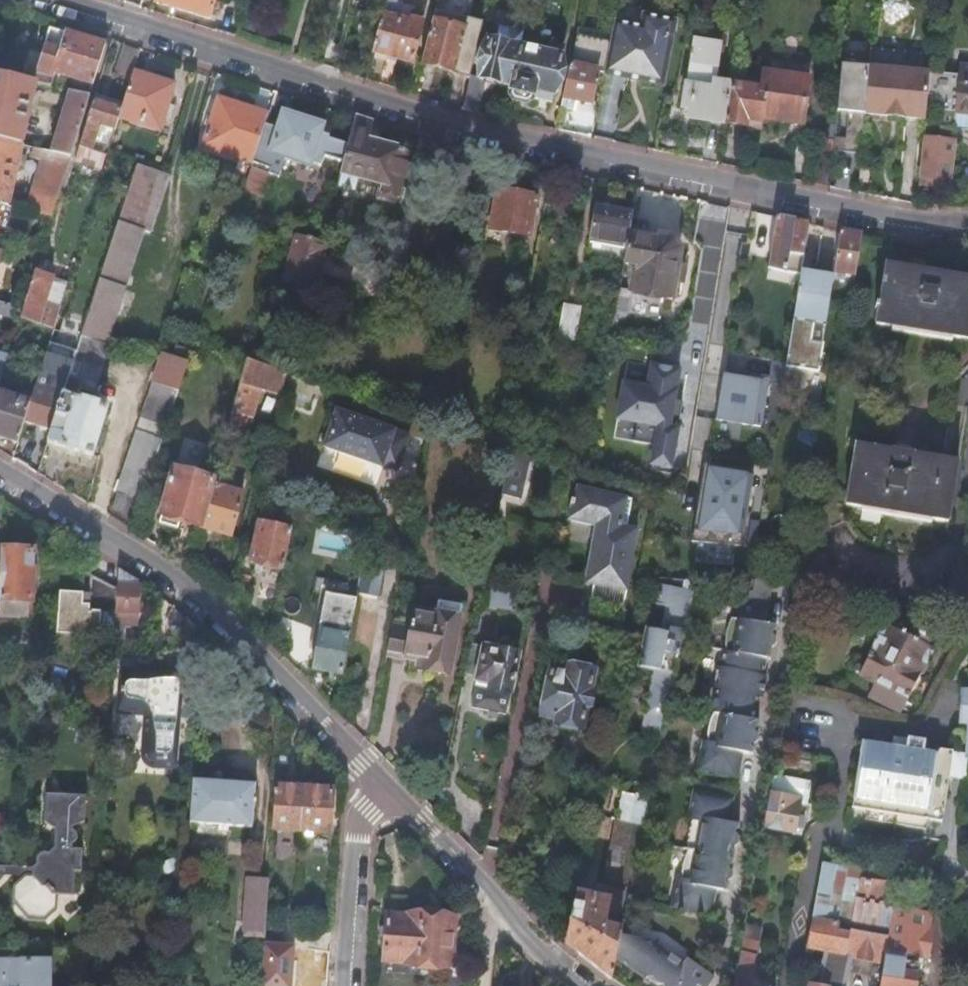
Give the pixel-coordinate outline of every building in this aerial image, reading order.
[(124,6),(140,12),(144,0),(126,0),(124,6)] [(153,5),(210,21),(216,0),(155,0),(153,5)] [(210,21),(224,26),(230,5),(230,0),(216,0),(210,21)] [(399,5),(386,1),(372,54),(412,65),(416,48),(419,35),(422,25),(410,22),(409,24),(395,21),(399,5)] [(640,18),(673,25),(674,19),(616,8),(613,25),(638,30),(640,18)] [(611,34),(603,75),(603,77),(660,89),(673,25),(640,18),(638,30),(613,25),(611,34)] [(467,30),(432,21),(421,66),(455,74),(467,30)] [(578,27),(561,108),(573,111),(575,103),(591,107),(598,74),(603,75),(611,34),(578,27)] [(32,85),(35,86),(50,89),(54,75),(92,86),(104,48),(49,31),(32,85)] [(470,77),(462,111),(477,114),(485,81),(511,86),(519,48),(489,41),(481,79),(470,77)] [(724,124),(730,83),(715,81),(720,44),(695,41),(688,86),(685,85),(683,104),(691,105),(689,118),(724,124)] [(139,51),(123,46),(115,70),(132,75),(139,51)] [(561,57),(519,48),(511,86),(510,91),(514,91),(513,95),(515,100),(527,102),(530,100),(531,96),(534,96),(535,91),(553,95),(561,57)] [(960,64),(956,111),(967,112),(967,65),(960,64)] [(927,77),(868,71),(864,118),(886,120),(900,121),(923,123),(927,77)] [(853,73),(840,72),(832,160),(831,169),(854,171),(857,128),(841,127),(843,111),(849,111),(853,73)] [(132,75),(120,113),(118,120),(159,132),(173,87),(132,75)] [(21,148),(35,86),(32,85),(0,78),(0,144),(21,148)] [(764,89),(730,83),(724,124),(747,128),(748,121),(763,123),(764,119),(804,125),(809,86),(765,80),(764,89)] [(51,155),(70,160),(88,98),(69,93),(51,155)] [(250,167),(263,128),(266,117),(216,101),(201,151),(250,167)] [(80,150),(106,158),(108,151),(92,145),(98,127),(114,132),(118,120),(120,113),(93,104),(80,150)] [(281,162),(308,170),(309,167),(319,170),(322,160),(343,165),(347,146),(327,140),(327,138),(318,135),(321,126),(280,114),(275,131),(263,128),(250,167),(241,195),(260,201),(267,178),(276,181),(281,162)] [(343,165),(336,190),(353,194),(357,179),(376,184),(404,190),(413,154),(367,142),(371,125),(354,120),(347,146),(343,165)] [(900,121),(886,120),(885,126),(900,128),(900,121)] [(748,121),(747,128),(762,131),(763,123),(748,121)] [(922,125),(917,179),(950,182),(953,143),(933,141),(933,136),(938,136),(938,127),(922,125)] [(7,209),(21,148),(0,144),(0,207),(7,209)] [(82,179),(98,184),(106,158),(80,150),(75,166),(85,169),(82,179)] [(27,214),(52,220),(70,160),(51,155),(44,154),(27,214)] [(164,175),(137,167),(82,338),(106,347),(143,233),(148,235),(168,176),(164,175)] [(404,190),(376,184),(373,196),(401,203),(404,190)] [(495,190),(488,228),(528,236),(535,198),(495,190)] [(626,239),(630,215),(594,208),(588,244),(624,251),(626,239)] [(808,226),(775,219),(767,271),(785,274),(788,257),(802,260),(808,226)] [(696,260),(689,305),(699,307),(695,333),(707,337),(712,305),(716,284),(725,228),(709,224),(703,261),(696,260)] [(861,238),(840,233),(835,276),(834,281),(855,278),(861,238)] [(297,235),(282,286),(312,295),(328,244),(297,235)] [(624,251),(622,265),(634,267),(629,294),(670,301),(678,256),(677,252),(675,247),(673,244),(670,242),(665,240),(656,238),(655,244),(626,239),(624,251)] [(876,325),(967,341),(967,281),(887,266),(876,325)] [(799,276),(785,370),(820,375),(825,348),(813,346),(816,326),(828,328),(831,305),(834,281),(835,276),(811,272),(810,278),(799,276)] [(24,312),(20,323),(53,332),(56,320),(41,315),(52,279),(35,274),(28,299),(24,312)] [(716,284),(712,305),(728,308),(731,287),(716,284)] [(24,312),(28,299),(0,293),(0,306),(24,312)] [(561,305),(556,336),(573,339),(579,308),(561,305)] [(20,323),(24,312),(0,306),(0,318),(20,323)] [(106,347),(82,338),(68,383),(80,386),(80,385),(96,389),(109,347),(106,347)] [(189,360),(162,354),(113,506),(140,515),(189,360)] [(10,359),(0,356),(0,391),(10,359)] [(285,376),(247,361),(240,386),(259,393),(279,400),(285,376)] [(745,399),(779,405),(785,370),(753,365),(751,364),(745,399)] [(0,397),(0,440),(18,446),(24,425),(35,388),(38,378),(23,374),(18,385),(14,402),(0,397)] [(316,387),(285,376),(279,400),(307,411),(316,387)] [(66,389),(52,433),(48,444),(92,458),(107,410),(75,400),(80,386),(68,383),(66,389)] [(35,388),(24,425),(52,433),(66,389),(54,385),(51,393),(35,388)] [(259,393),(240,386),(232,414),(240,416),(252,420),(259,393)] [(337,413),(324,452),(384,471),(385,468),(398,472),(410,436),(337,413)] [(226,436),(234,439),(240,416),(232,414),(226,436)] [(858,447),(848,506),(949,522),(959,463),(914,455),(915,450),(896,446),(895,453),(858,447)] [(529,457),(509,451),(500,496),(520,500),(529,457)] [(588,463),(586,474),(603,478),(605,467),(588,463)] [(182,523),(200,529),(213,481),(176,468),(162,524),(180,530),(182,523)] [(213,481),(200,529),(231,539),(242,497),(214,487),(216,481),(213,481)] [(702,526),(698,553),(721,556),(720,562),(736,565),(737,560),(743,560),(755,488),(732,484),(725,529),(702,526)] [(583,616),(614,624),(631,533),(621,530),(626,502),(573,489),(571,500),(568,499),(566,510),(568,510),(566,522),(592,528),(588,550),(595,551),(588,587),(583,616)] [(283,571),(291,531),(259,524),(250,564),(283,571)] [(30,623),(33,550),(0,548),(0,623),(30,623)] [(595,551),(588,550),(581,585),(588,587),(595,551)] [(137,582),(117,570),(115,589),(114,611),(112,652),(120,653),(122,632),(129,633),(129,626),(135,627),(137,582)] [(114,611),(115,589),(89,573),(88,593),(87,604),(79,603),(79,592),(57,591),(55,631),(100,634),(102,609),(114,611)] [(641,733),(661,737),(692,592),(654,585),(650,605),(660,607),(656,632),(642,630),(635,668),(650,671),(648,685),(650,685),(647,702),(643,701),(641,710),(645,711),(641,733)] [(87,604),(88,593),(79,592),(79,603),(87,604)] [(341,676),(354,600),(325,594),(312,670),(341,676)] [(769,656),(768,650),(770,649),(771,649),(771,648),(772,648),(773,647),(773,646),(773,645),(773,644),(773,637),(773,631),(774,628),(764,626),(766,609),(739,604),(736,621),(729,620),(725,629),(723,641),(723,653),(721,653),(718,669),(713,668),(709,690),(714,690),(710,714),(712,715),(708,725),(706,736),(706,747),(704,747),(699,746),(694,772),(735,780),(740,755),(750,756),(751,753),(755,741),(755,740),(756,739),(756,738),(755,737),(755,736),(754,735),(753,734),(752,734),(752,733),(756,728),(757,723),(751,722),(755,698),(759,699),(760,693),(761,693),(762,687),(761,687),(763,677),(759,676),(760,673),(761,673),(762,664),(761,664),(762,660),(768,661),(769,656)] [(411,630),(392,626),(386,657),(425,665),(424,672),(447,677),(459,620),(415,611),(411,630)] [(870,697),(892,708),(899,695),(909,700),(934,651),(927,647),(931,639),(915,630),(910,638),(886,625),(861,675),(877,683),(870,697)] [(470,646),(465,675),(477,677),(476,682),(489,685),(485,710),(506,715),(517,656),(470,646)] [(188,723),(193,651),(166,648),(166,649),(158,649),(156,676),(123,674),(121,712),(140,713),(144,715),(147,718),(148,721),(145,758),(147,762),(150,764),(154,766),(172,768),(175,721),(188,723)] [(549,666),(538,722),(579,730),(590,675),(549,666)] [(899,695),(892,708),(902,714),(909,700),(899,695)] [(895,738),(894,749),(908,751),(910,741),(895,738)] [(946,823),(953,777),(957,754),(940,751),(939,757),(924,754),(926,743),(910,741),(908,751),(894,749),(863,744),(853,809),(868,811),(930,821),(946,823)] [(957,754),(953,777),(966,778),(967,777),(967,755),(957,754)] [(193,782),(189,824),(251,829),(254,785),(193,782)] [(275,787),(272,830),(300,831),(303,789),(275,787)] [(303,789),(300,831),(329,833),(332,791),(303,789)] [(726,870),(730,865),(732,855),(730,849),(730,848),(731,848),(732,848),(733,848),(734,847),(735,846),(736,845),(736,844),(736,843),(737,842),(736,841),(737,830),(737,826),(727,824),(731,799),(691,791),(686,818),(691,819),(688,829),(686,840),(686,852),(682,861),(680,872),(679,884),(674,883),(669,909),(709,917),(714,891),(725,893),(725,890),(730,878),(730,877),(730,876),(730,875),(730,874),(729,873),(729,872),(728,872),(727,871),(726,871),(726,870)] [(769,794),(762,830),(795,834),(798,816),(802,798),(769,794)] [(25,873),(21,877),(12,885),(11,901),(28,920),(45,920),(56,910),(57,894),(72,894),(73,872),(80,872),(82,851),(75,850),(75,844),(76,843),(77,843),(78,842),(78,841),(78,840),(78,839),(78,838),(78,837),(78,836),(77,835),(76,835),(76,834),(76,829),(83,823),(84,797),(44,795),(43,823),(54,830),(53,847),(47,853),(46,852),(45,852),(44,852),(43,853),(42,853),(41,854),(40,855),(39,856),(39,857),(38,858),(38,859),(38,860),(38,861),(32,868),(32,874),(25,873)] [(643,827),(649,800),(622,795),(619,812),(622,813),(620,822),(643,827)] [(929,831),(930,821),(868,811),(867,821),(929,831)] [(798,816),(795,834),(803,835),(805,817),(798,816)] [(620,822),(616,822),(603,885),(630,890),(641,837),(643,827),(620,822)] [(180,834),(179,848),(188,849),(189,834),(180,834)] [(21,877),(25,873),(32,874),(32,868),(38,861),(38,860),(38,859),(26,868),(0,867),(0,876),(21,877)] [(884,958),(897,876),(821,865),(805,947),(884,960),(884,958)] [(245,931),(265,932),(265,928),(268,882),(249,880),(245,931)] [(576,896),(566,945),(610,982),(615,961),(620,937),(621,934),(610,931),(613,916),(620,912),(624,894),(610,891),(607,903),(576,896)] [(387,897),(383,963),(449,967),(452,920),(440,920),(440,918),(436,913),(426,913),(420,917),(420,919),(408,918),(409,907),(406,907),(407,898),(387,897)] [(743,929),(732,985),(747,985),(757,931),(743,929)] [(293,957),(328,961),(330,933),(295,930),(293,957)] [(615,961),(653,985),(706,985),(711,977),(684,960),(680,965),(647,942),(620,937),(615,961)] [(884,958),(884,960),(879,985),(913,985),(917,964),(884,958)] [(50,961),(0,961),(0,985),(50,985),(50,961)]
